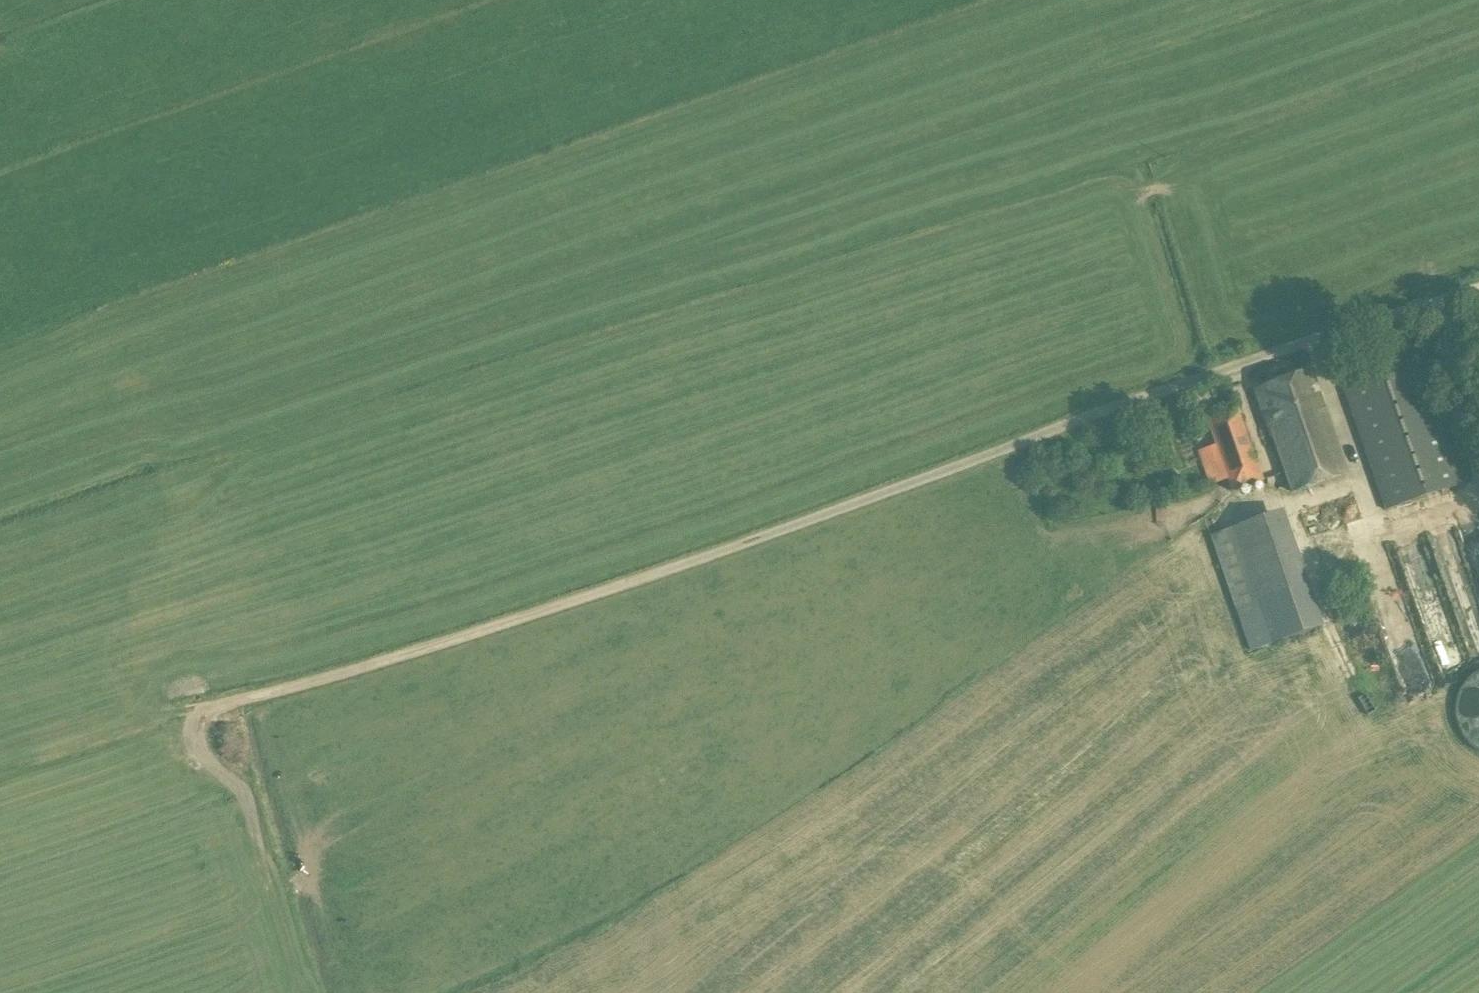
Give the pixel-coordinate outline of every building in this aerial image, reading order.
[(1464,484),(1423,366),(1345,392),(1386,510),(1464,484)] [(1346,474),(1312,371),(1255,390),(1291,494),(1346,474)] [(1228,480),(1228,482),(1232,492),(1263,482),(1237,406),(1206,416),(1216,446),(1198,452),(1210,485),(1228,480)] [(1323,627),(1283,510),(1210,535),(1250,652),(1323,627)] [(1473,733),(1478,732),(1478,687),(1461,690),(1466,717),(1470,716),(1473,733)]
